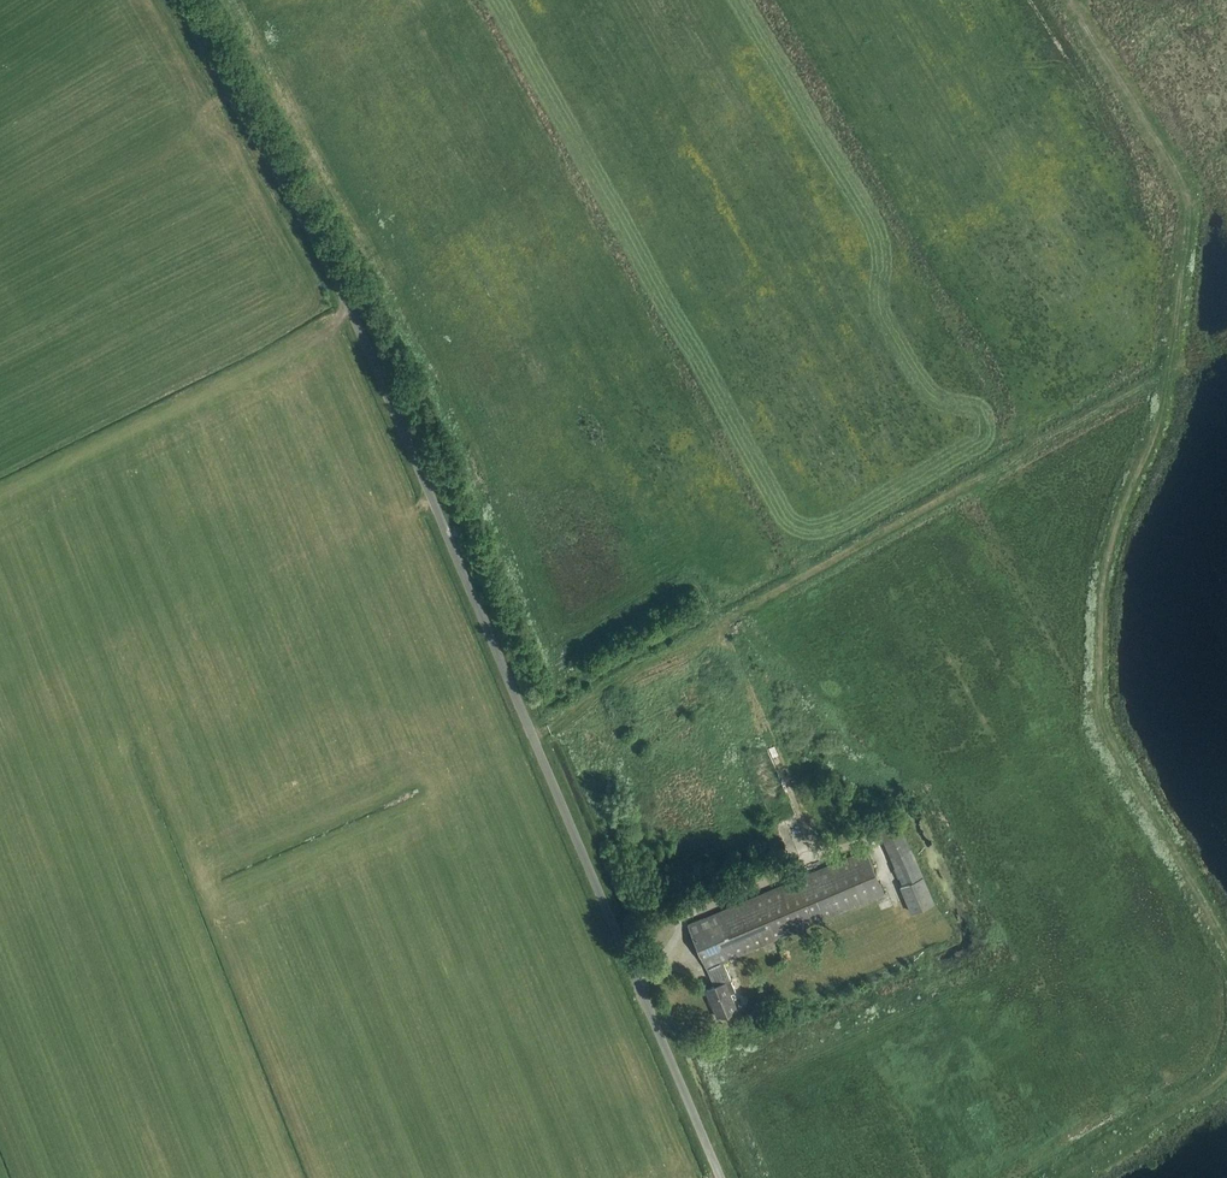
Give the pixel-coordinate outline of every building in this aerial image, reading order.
[(923,876),(897,817),(877,826),(902,885),(900,886),(912,912),(934,903),(923,876)] [(865,850),(688,925),(714,985),(705,989),(717,1018),(737,1009),(730,993),(735,991),(722,962),(883,893),(865,850)]
